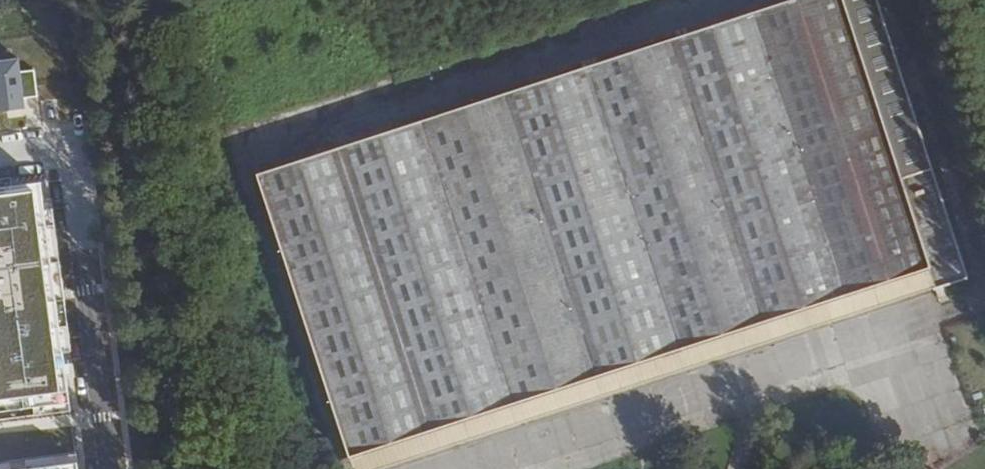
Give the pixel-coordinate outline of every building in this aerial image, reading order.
[(351,457),(931,268),(936,287),(937,290),(969,280),(878,0),(793,0),(258,175),(351,457)] [(0,60),(0,110),(24,108),(23,97),(37,96),(35,70),(21,71),(20,58),(0,60)] [(72,405),(43,184),(0,189),(0,414),(72,405)] [(931,268),(351,457),(356,468),(382,468),(936,287),(931,268)]
